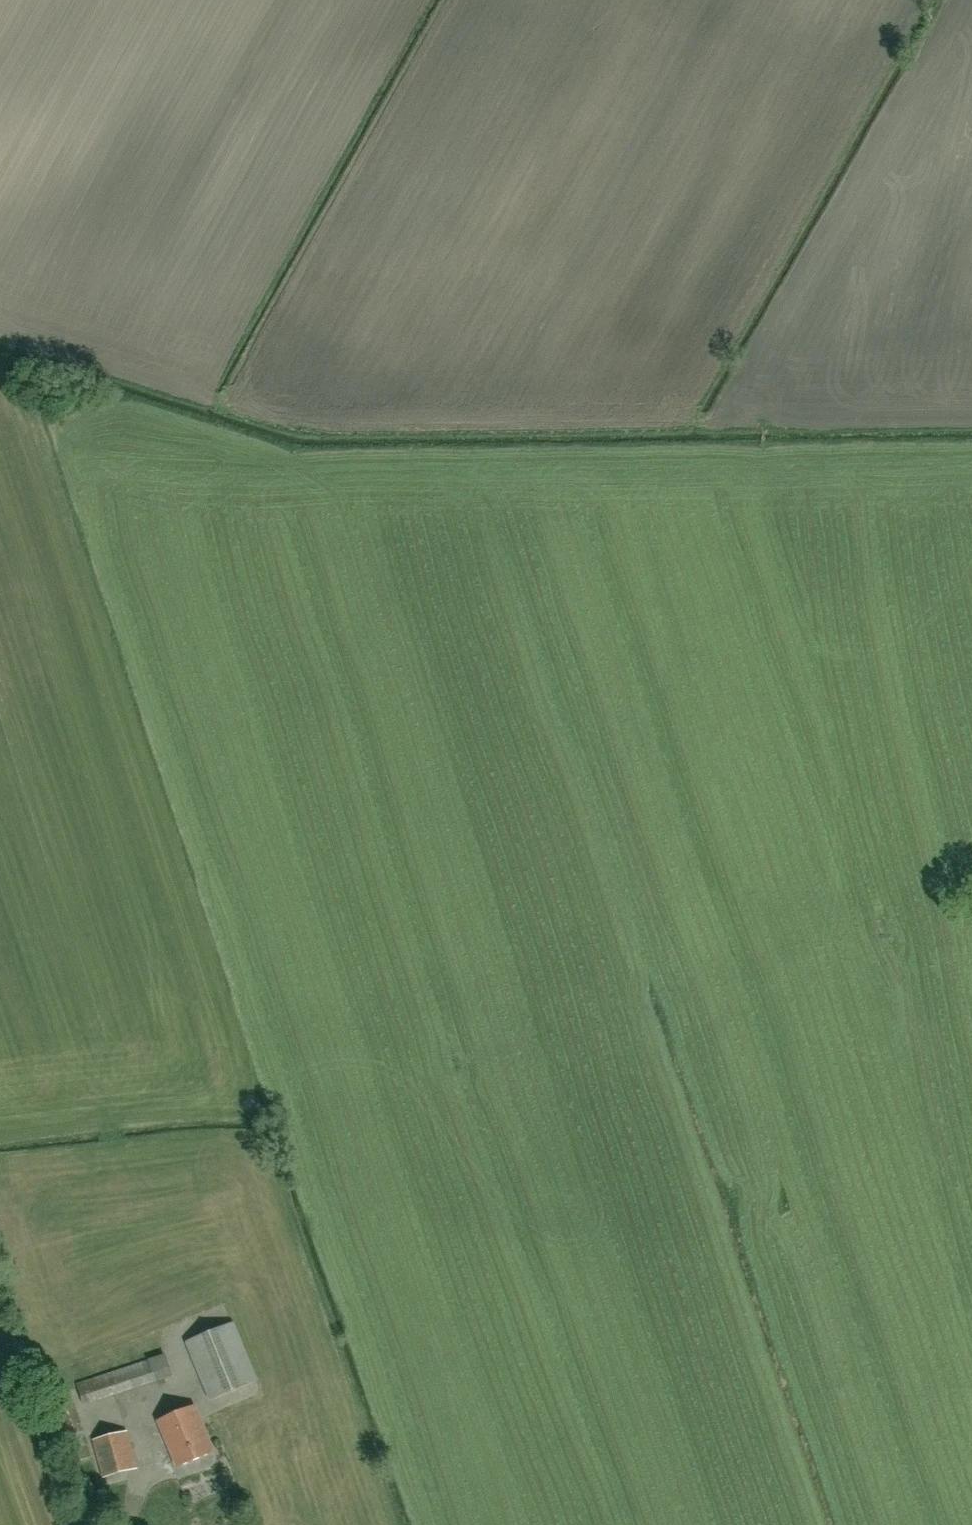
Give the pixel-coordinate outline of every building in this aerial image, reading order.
[(209,1400),(258,1380),(234,1321),(185,1341),(209,1400)] [(83,1405),(157,1381),(158,1384),(166,1381),(165,1377),(173,1374),(166,1353),(76,1383),(83,1405)] [(177,1467),(214,1452),(195,1405),(158,1421),(177,1467)] [(104,1476),(137,1467),(127,1430),(94,1439),(104,1476)]
